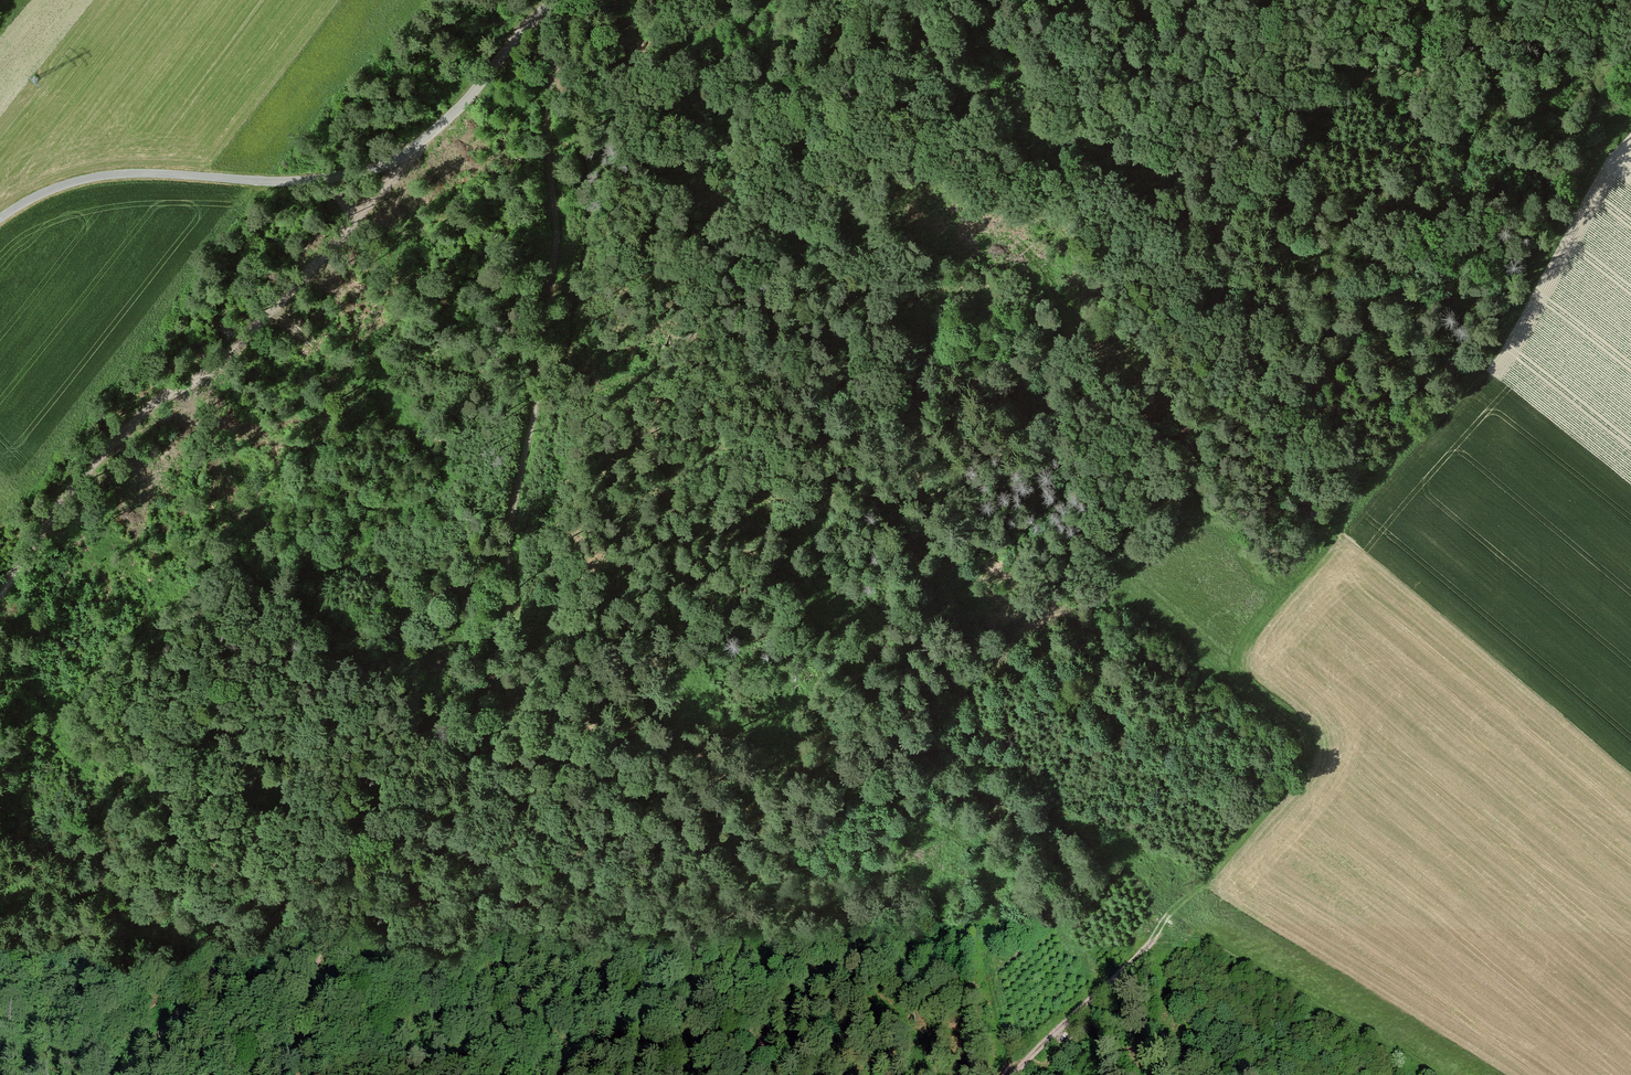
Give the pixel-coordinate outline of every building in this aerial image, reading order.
[(919,826),(901,846),(909,853),(927,833),(919,826)]
